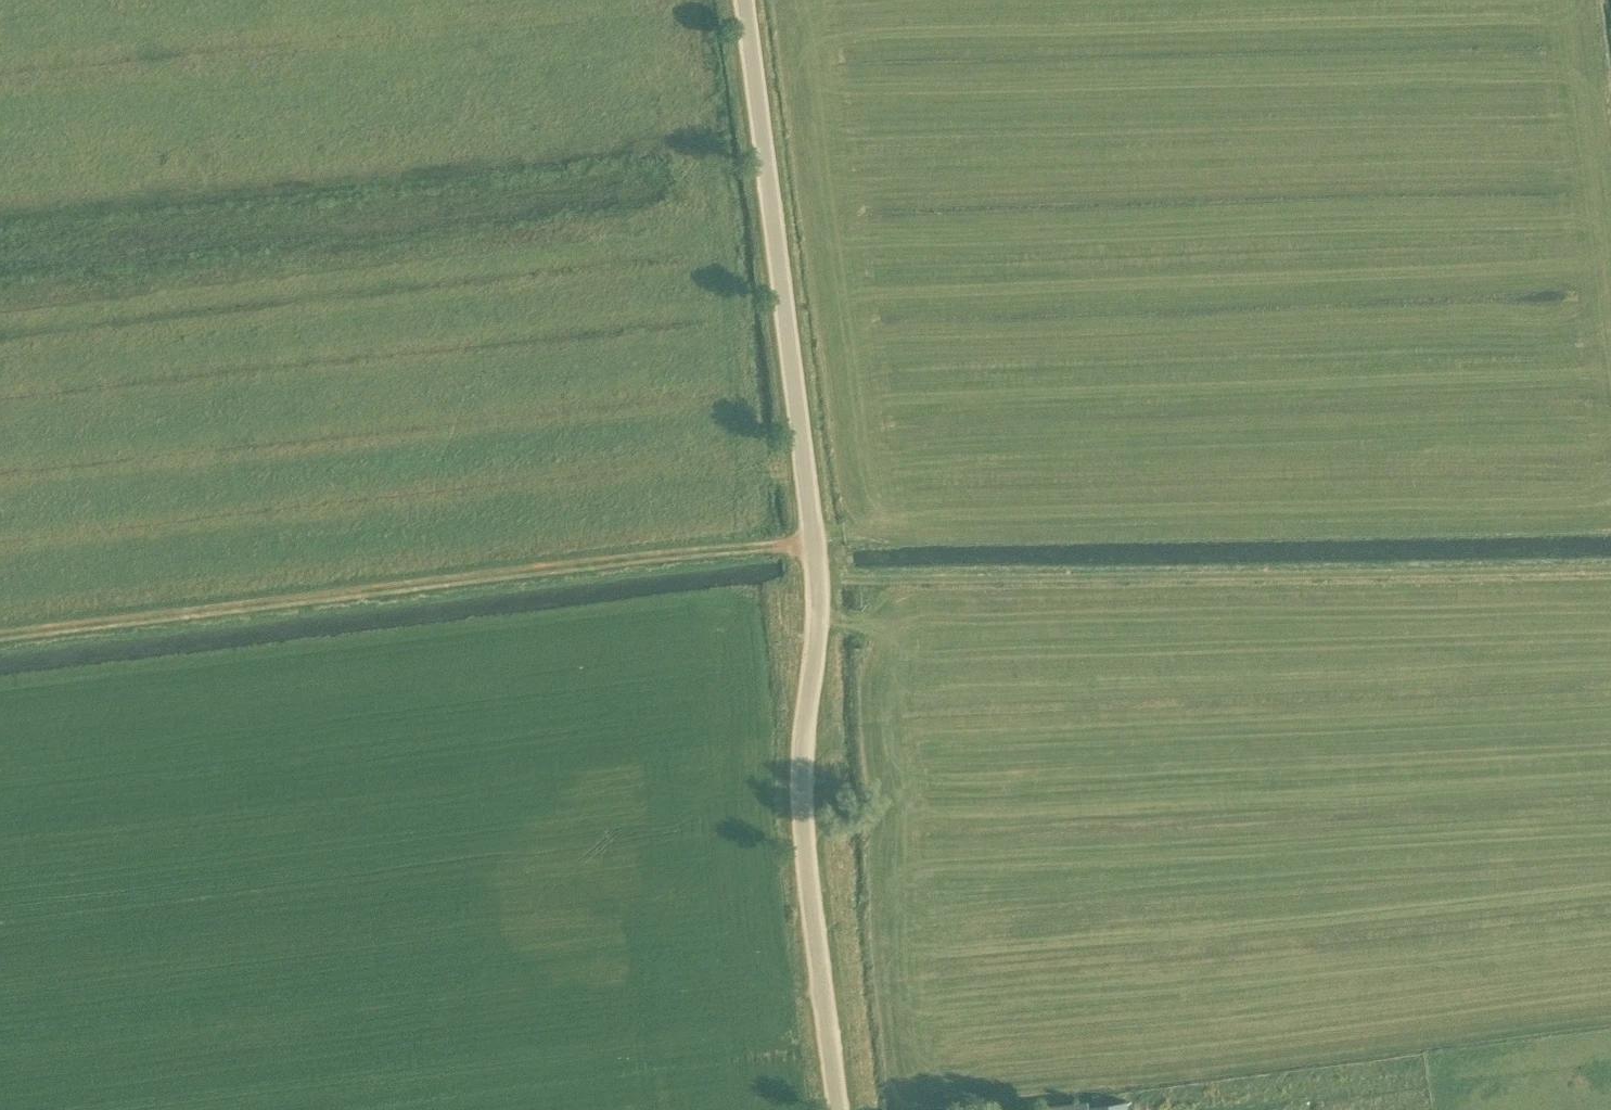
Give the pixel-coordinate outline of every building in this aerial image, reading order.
[(1093,1109),(1128,1109),(1127,1100),(1092,1105),(1093,1109)] [(1087,1102),(1038,1108),(1038,1109),(1088,1109),(1087,1102)]
